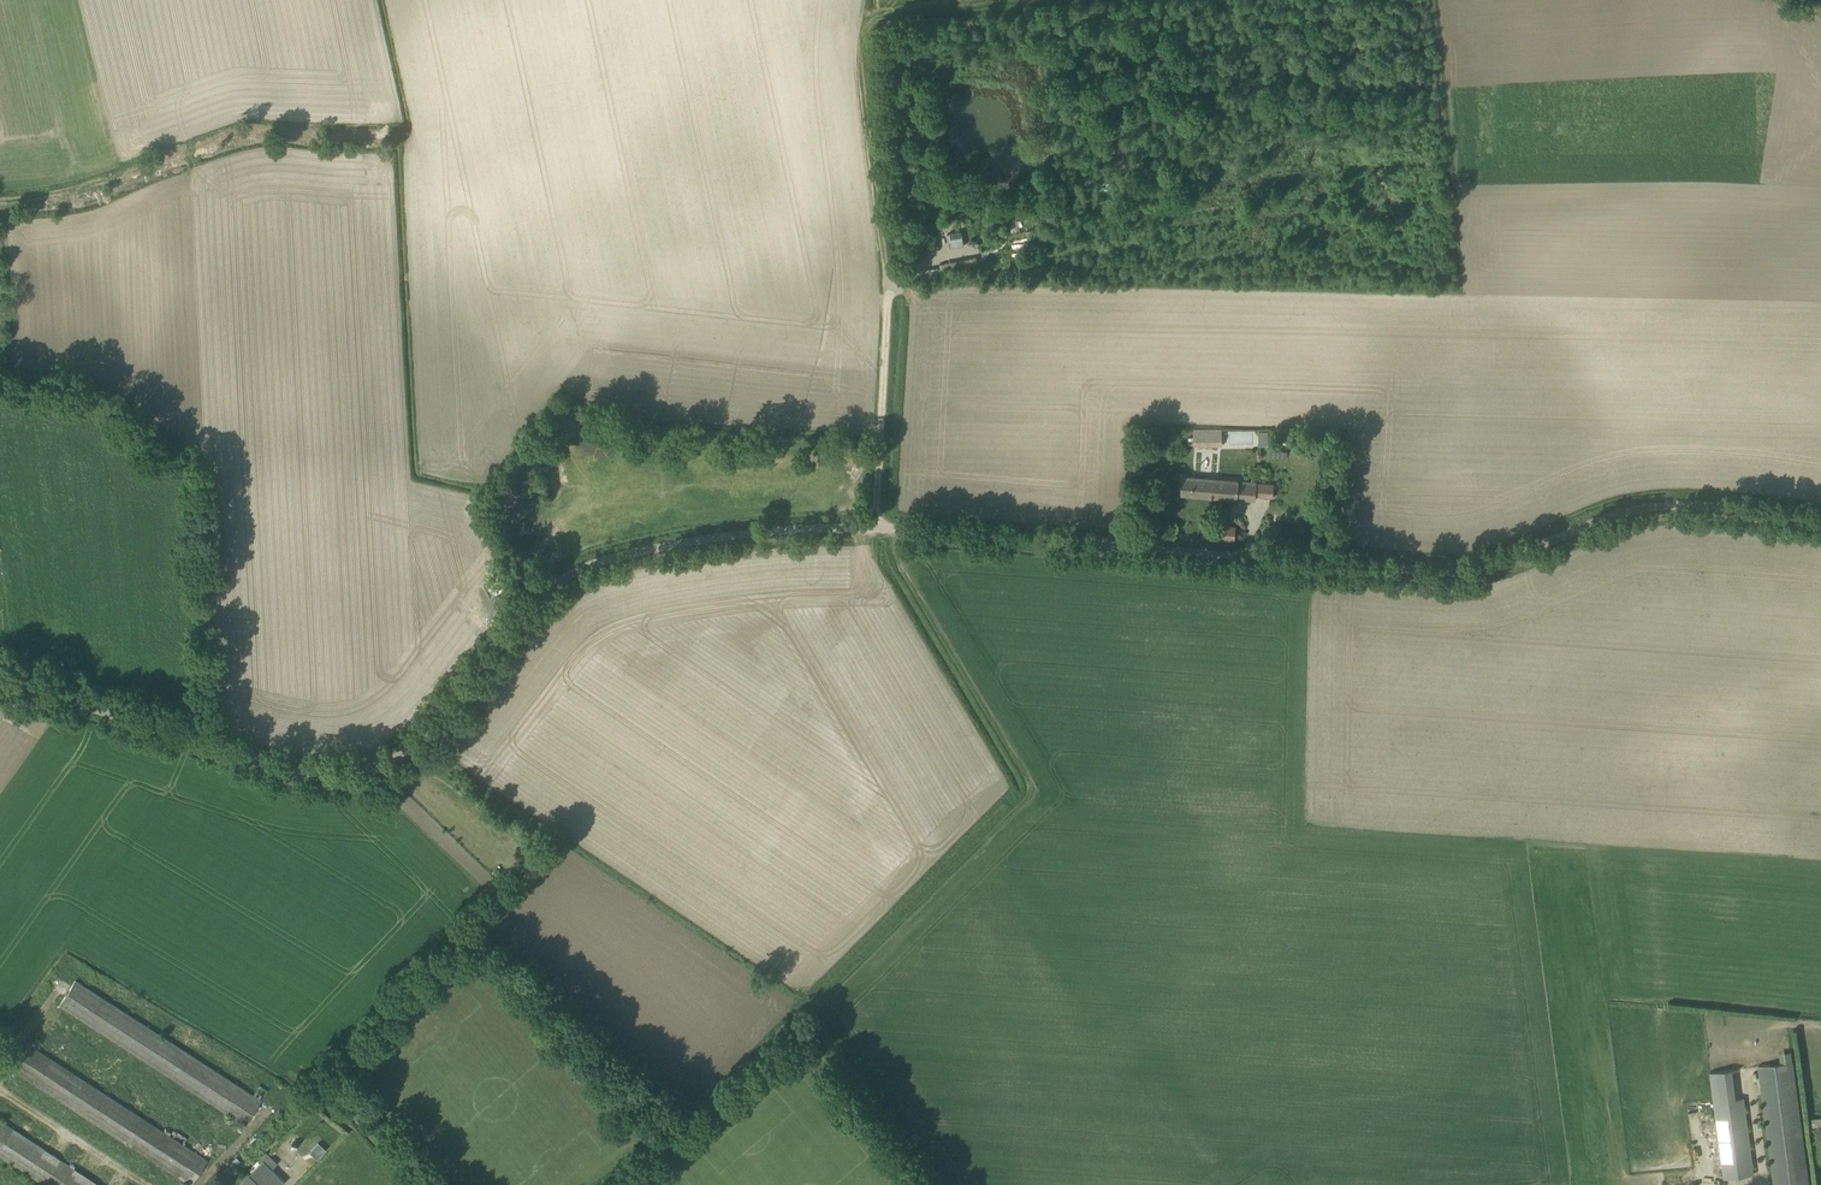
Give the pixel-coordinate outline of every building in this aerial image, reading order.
[(1013,259),(1011,266),(1028,269),(1030,262),(1013,259)] [(1192,429),(1192,446),(1222,446),(1222,428),(1192,429)] [(1268,445),(1267,431),(1258,432),(1258,445),(1268,445)] [(1238,489),(1239,481),(1182,476),(1181,493),(1237,498),(1238,489)] [(1256,491),(1256,483),(1239,481),(1238,489),(1256,491)] [(1209,537),(1235,540),(1236,527),(1210,524),(1209,537)] [(252,1094),(241,1087),(75,980),(60,1004),(245,1124),(268,1089),(259,1083),(252,1094)] [(176,1130),(172,1137),(30,1044),(14,1069),(191,1184),(207,1160),(183,1144),(187,1137),(176,1130)] [(1763,1104),(1774,1184),(1808,1184),(1791,1060),(1758,1065),(1763,1104)] [(1710,1071),(1714,1102),(1724,1178),(1753,1174),(1743,1098),(1737,1098),(1733,1068),(1710,1071)] [(0,1120),(0,1154),(47,1184),(100,1184),(0,1120)] [(285,1181),(263,1160),(249,1173),(237,1184),(281,1184),(285,1181)]
